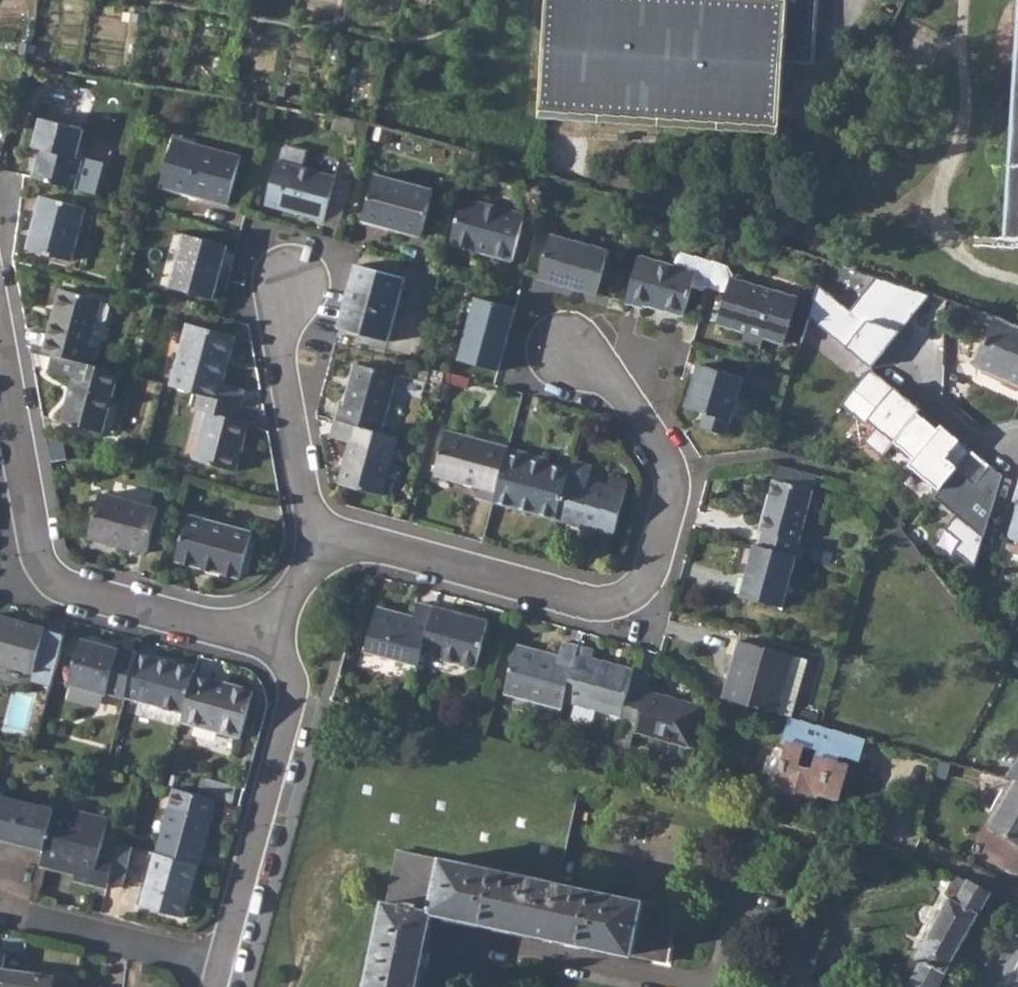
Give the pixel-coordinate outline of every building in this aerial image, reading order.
[(538,120),(780,135),(784,64),(814,66),(818,0),(546,0),(538,120)] [(1017,239),(1017,61),(1006,238),(1017,239)] [(33,179),(74,190),(82,161),(75,159),(82,132),(41,121),(33,148),(40,150),(33,179)] [(162,187),(229,206),(243,158),(175,140),(162,187)] [(98,165),(82,161),(74,190),(91,195),(95,191),(101,168),(98,165)] [(266,205),(326,221),(338,179),(278,162),(266,205)] [(365,221),(422,236),(435,190),(378,175),(365,221)] [(338,179),(326,221),(344,225),(356,184),(338,179)] [(30,252),(74,263),(88,210),(44,198),(30,252)] [(453,244),(515,261),(527,215),(465,198),(453,244)] [(541,279),(599,294),(611,250),(553,234),(541,279)] [(171,289),(215,301),(229,248),(186,236),(171,289)] [(717,261),(684,253),(679,255),(676,267),(699,272),(695,284),(704,286),(710,283),(717,261)] [(647,304),(687,315),(695,284),(699,272),(676,267),(640,257),(627,302),(646,307),(647,304)] [(710,283),(728,288),(730,278),(732,273),(728,264),(717,261),(710,283)] [(342,330),(391,343),(408,280),(359,268),(342,330)] [(799,298),(730,278),(728,288),(727,290),(718,322),(747,330),(743,344),(760,348),(764,334),(787,340),(799,298)] [(877,278),(851,312),(818,286),(809,317),(874,365),(928,295),(877,278)] [(56,357),(96,367),(100,350),(92,348),(99,321),(105,323),(108,321),(111,310),(110,306),(104,305),(104,302),(63,291),(46,355),(56,357)] [(462,360),(502,371),(519,308),(479,297),(462,360)] [(1017,383),(1017,325),(985,311),(981,321),(995,327),(979,365),(1017,383)] [(198,394),(241,406),(246,391),(223,385),(236,337),(189,324),(172,387),(198,394)] [(96,367),(56,357),(51,374),(75,381),(63,425),(105,436),(122,374),(96,367)] [(705,427),(730,434),(747,376),(702,363),(690,408),(709,413),(705,427)] [(337,422),(385,435),(400,377),(357,366),(346,408),(341,407),(337,422)] [(939,491),(971,450),(871,370),(842,404),(865,423),(869,419),(878,427),(867,442),(883,455),(894,442),(914,458),(907,465),(939,491)] [(193,460),(236,471),(249,423),(238,420),(241,406),(198,394),(195,409),(206,412),(193,460)] [(342,486),(385,497),(400,439),(385,435),(337,422),(333,440),(352,445),(342,486)] [(478,500),(495,504),(495,503),(510,450),(510,449),(448,433),(436,477),(481,490),(478,500)] [(510,450),(495,503),(559,520),(571,476),(572,472),(529,460),(531,456),(510,450)] [(976,564),(1002,474),(971,450),(939,491),(936,496),(960,514),(949,528),(965,540),(958,550),(976,564)] [(572,472),(571,476),(559,520),(618,535),(630,492),(629,491),(612,487),(591,481),(595,466),(575,460),(572,472)] [(765,531),(761,546),(762,546),(798,556),(802,557),(806,545),(800,543),(819,473),(781,462),(762,531),(765,531)] [(615,476),(612,487),(629,491),(632,481),(615,476)] [(114,491),(148,500),(150,490),(116,481),(114,491)] [(90,538),(149,554),(160,510),(101,495),(90,538)] [(219,571),(237,576),(250,530),(191,513),(178,560),(200,566),(201,561),(221,566),(219,571)] [(757,545),(743,596),(785,606),(798,556),(762,546),(761,546),(757,545)] [(365,651),(418,665),(421,654),(434,609),(416,604),(413,619),(376,609),(365,651)] [(421,654),(474,667),(487,623),(434,609),(421,654)] [(69,635),(28,624),(0,617),(0,665),(37,675),(35,681),(54,686),(69,635)] [(723,697),(780,713),(796,656),(739,640),(723,697)] [(110,695),(128,699),(140,656),(85,641),(72,687),(109,698),(110,695)] [(503,691),(563,708),(565,699),(580,645),(561,641),(557,656),(516,645),(503,691)] [(565,699),(623,715),(629,691),(635,670),(593,658),(595,649),(580,645),(565,699)] [(128,699),(187,716),(198,677),(199,672),(140,656),(128,699)] [(796,656),(780,713),(792,716),(808,659),(796,656)] [(257,694),(198,677),(187,716),(185,724),(245,741),(257,694)] [(647,696),(629,691),(623,715),(622,719),(639,723),(637,731),(695,747),(706,707),(648,690),(647,696)] [(790,742),(778,786),(818,797),(820,792),(840,797),(849,765),(837,761),(840,752),(859,757),(866,736),(792,716),(785,741),(790,742)] [(422,966),(424,967),(431,929),(433,929),(437,912),(447,914),(447,912),(480,919),(479,921),(497,925),(498,923),(564,937),(564,940),(582,943),(582,941),(666,961),(678,909),(557,882),(575,802),(353,751),(334,834),(402,848),(390,900),(388,900),(369,986),(418,986),(422,966)] [(1009,776),(1017,778),(1017,763),(1009,776)] [(238,786),(204,777),(200,793),(233,802),(238,786)] [(991,826),(1017,840),(1017,779),(991,826)] [(0,788),(0,839),(1,841),(47,852),(57,810),(2,797),(4,789),(0,788)] [(176,788),(159,854),(200,864),(216,799),(176,788)] [(110,883),(116,858),(101,855),(109,818),(58,806),(57,810),(47,852),(43,868),(78,876),(77,882),(109,889),(110,883)] [(116,858),(110,883),(126,887),(136,848),(119,843),(116,858)] [(142,907),(187,919),(201,865),(200,864),(159,854),(156,853),(142,907)] [(913,964),(919,967),(923,961),(946,973),(989,892),(957,874),(948,892),(949,898),(913,964)] [(54,977),(3,969),(5,954),(0,954),(0,986),(52,986),(54,977)] [(946,973),(923,961),(919,967),(908,986),(939,986),(946,973)]
